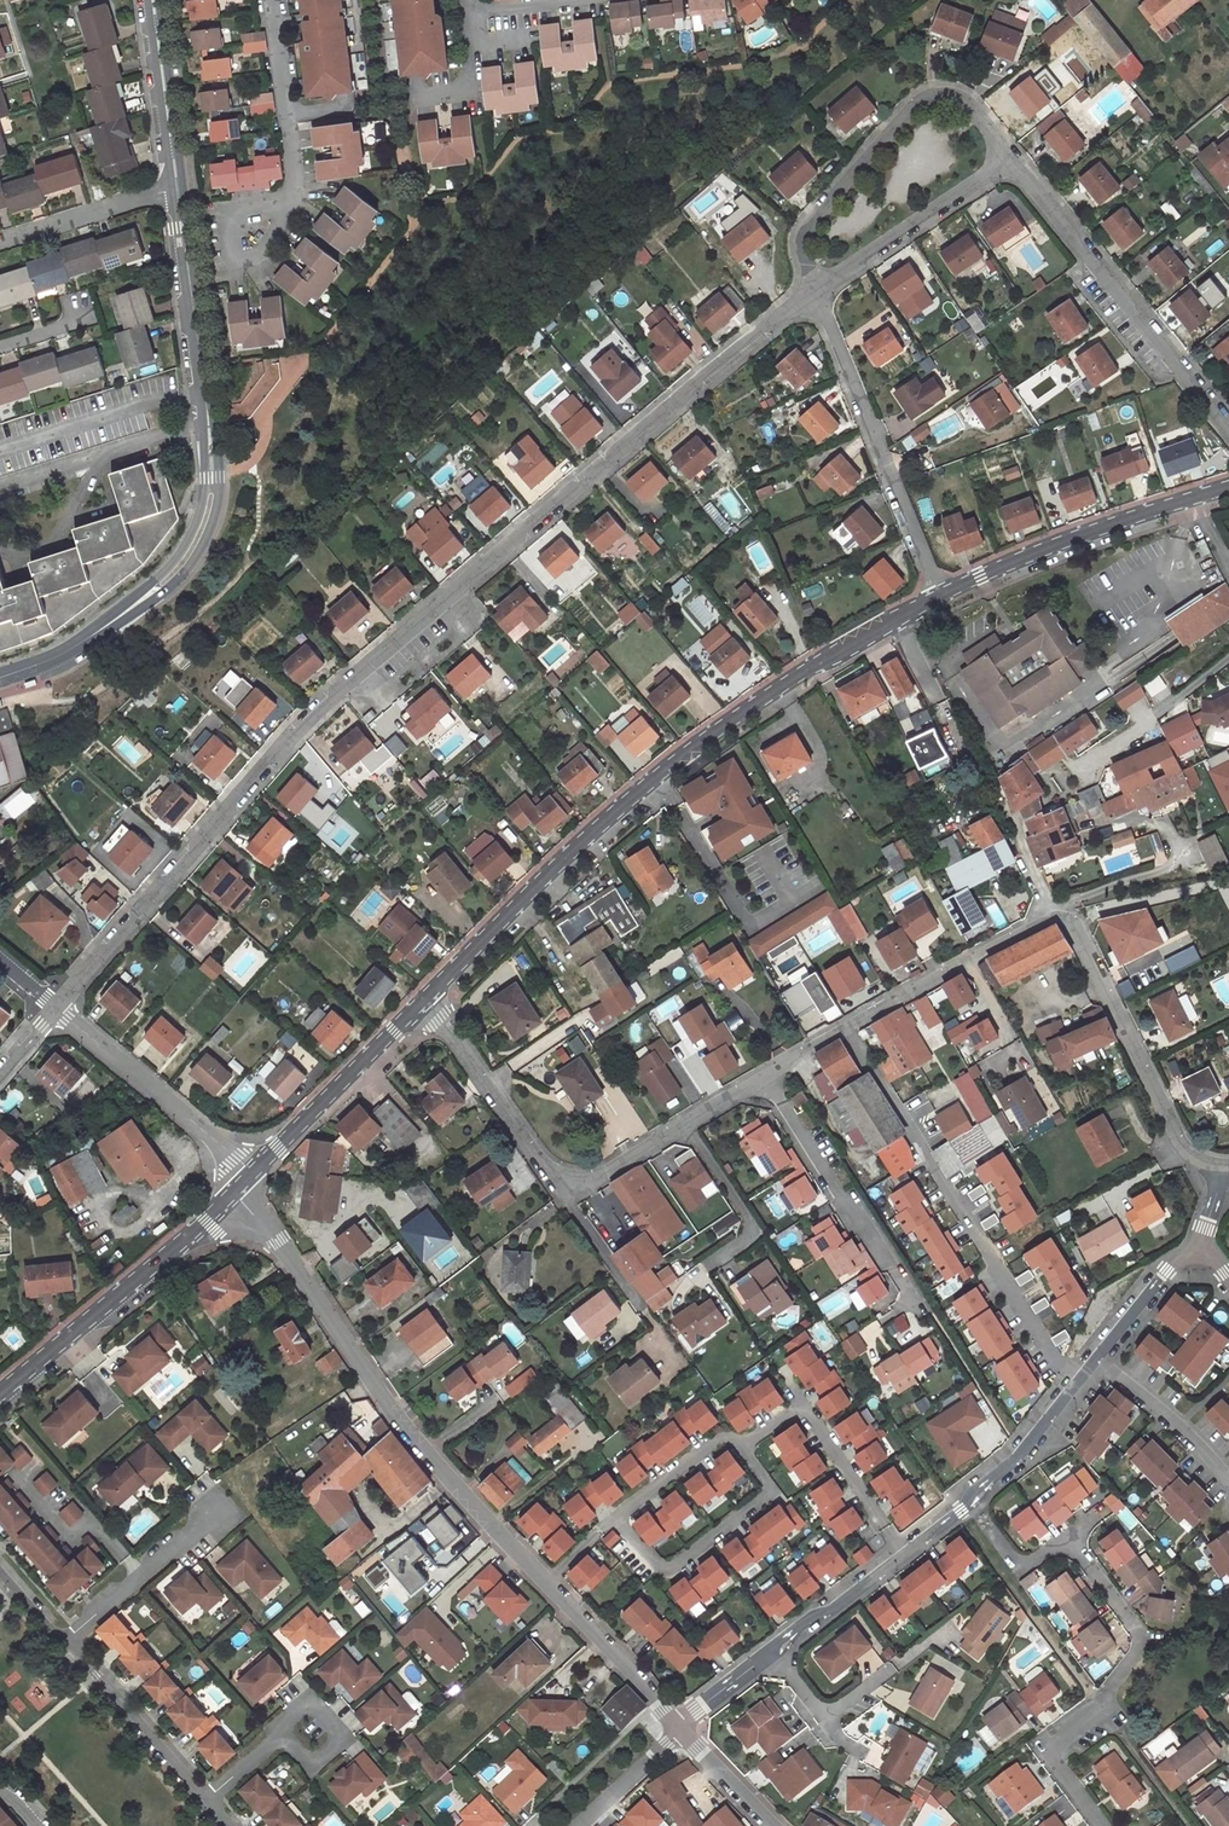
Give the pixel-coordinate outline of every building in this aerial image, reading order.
[(220,18),(218,0),(216,0),(191,3),(194,22),(220,18)] [(311,43),(308,43),(305,47),(308,70),(312,97),(373,90),(361,0),(304,0),(311,43)] [(391,78),(452,70),(448,43),(445,19),(442,16),(439,17),(437,0),(381,0),(391,78)] [(675,27),(674,21),(684,19),(682,0),(671,0),(666,1),(667,7),(661,7),(647,9),(650,30),(675,27)] [(705,1),(705,0),(689,0),(692,18),(702,16),(703,23),(728,20),(726,0),(715,0),(710,1),(705,1)] [(749,25),(765,15),(762,11),(770,5),(767,0),(736,0),(734,1),(749,25)] [(1090,0),(1069,0),(1064,4),(1115,67),(1132,53),(1090,0)] [(1166,0),(1149,0),(1139,7),(1166,41),(1173,35),(1165,25),(1178,15),(1166,0)] [(1178,15),(1196,0),(1166,0),(1178,15)] [(119,43),(106,3),(80,13),(93,51),(112,45),(119,43)] [(610,7),(614,36),(638,33),(638,27),(645,26),(642,3),(610,7)] [(974,16),(943,4),(933,31),(944,35),(944,33),(965,41),(974,16)] [(996,12),(992,22),(1024,34),(1028,24),(996,12)] [(1054,43),(1077,23),(1071,16),(1047,35),(1054,43)] [(558,67),(574,65),(590,63),(600,61),(594,22),(585,23),(576,24),(579,43),(579,46),(564,49),(564,45),(561,26),(551,28),(542,29),(547,69),(558,67)] [(1024,34),(992,22),(982,47),(1004,55),(1004,54),(1015,58),(1024,34)] [(8,36),(5,26),(0,28),(0,39),(8,36)] [(198,51),(223,48),(221,30),(195,33),(198,51)] [(265,34),(244,36),(245,46),(266,43),(265,34)] [(5,55),(2,47),(11,44),(8,36),(0,39),(0,57),(5,55)] [(266,43),(245,46),(246,55),(267,53),(266,43)] [(123,80),(112,45),(93,51),(85,54),(97,88),(115,82),(123,80)] [(1146,69),(1132,53),(1115,67),(1129,83),(1146,69)] [(1034,72),(1047,61),(1040,54),(1028,64),(1034,72)] [(1105,57),(1100,62),(1104,68),(1110,63),(1105,57)] [(207,81),(233,78),(230,60),(205,63),(207,81)] [(499,109),(515,107),(531,105),(541,104),(536,64),(526,65),(517,67),(520,85),(520,89),(506,91),(505,87),(503,69),(493,70),(483,71),(488,111),(499,109)] [(1051,101),(1031,76),(1012,92),(1025,108),(1026,108),(1032,116),(1051,101)] [(126,117),(115,82),(97,88),(87,91),(97,126),(119,119),(125,117),(126,117)] [(1,87),(0,87),(0,119),(10,116),(1,87)] [(859,87),(830,113),(847,133),(863,119),(862,118),(876,106),(859,87)] [(206,113),(231,109),(229,91),(203,94),(206,113)] [(273,94),(253,97),(254,107),(274,104),(273,94)] [(1141,98),(1133,105),(1140,113),(1148,107),(1141,98)] [(255,116),(276,113),(274,104),(254,107),(255,116)] [(531,105),(515,107),(516,113),(532,111),(531,105)] [(500,116),(516,113),(515,107),(499,109),(500,116)] [(1140,113),(1147,122),(1155,115),(1148,107),(1140,113)] [(1040,125),(1055,143),(1053,144),(1066,160),(1086,144),(1066,119),(1059,125),(1052,115),(1040,125)] [(119,119),(124,137),(131,135),(125,117),(119,119)] [(452,160),(468,158),(478,157),(473,117),(463,119),(455,120),(457,139),(458,143),(443,144),(443,140),(440,122),(431,123),(421,124),(427,164),(437,163),(452,160)] [(94,134),(109,178),(137,169),(133,158),(131,158),(124,137),(119,119),(97,126),(92,127),(94,134)] [(213,124),(215,142),(240,139),(238,121),(213,124)] [(778,131),(783,127),(779,121),(773,126),(778,131)] [(341,146),(343,161),(339,161),(320,164),(321,172),(322,181),(363,176),(361,166),(359,150),(357,133),(356,124),(315,129),(317,139),(318,149),(337,147),(341,146)] [(77,139),(94,134),(92,127),(75,133),(77,139)] [(357,133),(359,150),(365,149),(366,149),(363,132),(357,133)] [(1201,155),(1222,181),(1228,176),(1228,139),(1219,147),(1215,143),(1201,155)] [(359,150),(361,166),(368,165),(366,149),(365,149),(359,150)] [(800,152),(771,178),(788,197),(801,185),(802,186),(818,172),(800,152)] [(83,181),(75,155),(36,167),(38,174),(44,194),(83,181)] [(453,167),(469,165),(468,158),(452,160),(453,167)] [(252,191),(268,189),(267,181),(272,181),(283,179),(280,159),(258,162),(259,169),(249,170),(252,191)] [(438,169),(453,167),(452,160),(437,163),(438,169)] [(1100,162),(1082,177),(1089,186),(1088,187),(1101,203),(1120,187),(1100,162)] [(229,186),(235,186),(236,193),(252,191),(249,170),(238,171),(237,165),(213,168),(216,188),(229,186)] [(1196,169),(1192,172),(1196,177),(1201,174),(1196,169)] [(38,174),(4,186),(10,205),(12,212),(46,200),(44,194),(38,174)] [(1195,178),(1200,184),(1205,180),(1201,174),(1196,177),(1195,178)] [(1131,190),(1140,182),(1135,176),(1126,184),(1131,190)] [(0,179),(0,208),(10,205),(4,186),(2,178),(0,179)] [(1205,180),(1200,184),(1210,196),(1215,191),(1205,180)] [(107,197),(102,181),(91,184),(97,200),(107,197)] [(357,216),(348,227),(345,225),(329,214),(323,221),(317,229),(350,253),(356,245),(365,233),(375,219),(381,211),(350,187),(345,194),(338,202),(354,213),(357,216)] [(744,192),(734,201),(740,209),(727,220),(735,230),(759,209),(744,192)] [(1124,208),(1105,224),(1118,240),(1119,239),(1126,247),(1144,232),(1124,208)] [(1002,243),(1027,227),(1022,220),(1020,222),(1011,209),(1002,215),(1001,214),(984,225),(998,246),(1002,243)] [(348,227),(357,216),(354,213),(345,225),(348,227)] [(754,217),(724,240),(740,260),(753,250),(754,250),(771,237),(754,217)] [(375,219),(365,233),(370,236),(380,223),(375,219)] [(1027,227),(1002,243),(1007,251),(1032,234),(1027,227)] [(145,256),(137,230),(97,243),(104,265),(105,268),(145,256)] [(361,248),(370,236),(365,233),(356,245),(361,248)] [(984,256),(969,235),(952,247),(953,248),(944,254),(957,274),(984,256)] [(317,268),(308,279),(305,277),(290,265),(284,273),(278,280),(310,305),(317,296),(326,284),(335,271),(342,262),(310,238),(304,246),(298,254),(314,265),(317,268)] [(96,239),(61,249),(62,253),(69,276),(104,265),(97,243),(96,239)] [(638,254),(645,249),(639,242),(632,247),(638,254)] [(1189,271),(1169,247),(1151,262),(1158,270),(1157,271),(1170,287),(1189,271)] [(653,259),(645,249),(638,254),(646,265),(653,259)] [(29,268),(36,291),(37,290),(40,298),(56,293),(54,285),(70,279),(69,276),(62,253),(28,265),(29,268)] [(308,279),(317,268),(314,265),(305,277),(308,279)] [(924,285),(910,265),(892,276),(893,277),(885,283),(898,303),(924,285)] [(0,277),(0,306),(37,294),(36,291),(29,268),(0,277)] [(331,288),(340,275),(335,271),(326,284),(331,288)] [(1041,278),(1033,283),(1039,291),(1046,286),(1041,278)] [(1199,287),(1213,308),(1228,299),(1214,278),(1199,287)] [(326,284),(317,296),(322,299),(331,288),(326,284)] [(729,286),(698,313),(701,317),(697,320),(704,328),(708,325),(714,332),(737,311),(737,310),(744,304),(729,286)] [(154,322),(143,287),(117,296),(128,330),(144,325),(154,322)] [(1211,314),(1191,290),(1172,306),(1185,322),(1186,321),(1193,329),(1211,314)] [(247,342),(262,340),(278,338),(288,337),(284,300),(274,301),(266,302),(268,321),(268,325),(254,327),(253,323),(250,304),(240,305),(232,306),(237,343),(247,342)] [(1067,343),(1089,327),(1076,308),(1075,309),(1068,300),(1048,314),(1067,343)] [(660,345),(652,352),(668,371),(684,358),(683,356),(691,350),(676,332),(679,329),(662,308),(648,320),(656,330),(651,334),(660,345)] [(975,313),(967,319),(972,326),(976,333),(985,327),(975,313)] [(553,319),(545,326),(550,332),(558,325),(553,319)] [(130,368),(155,359),(144,325),(128,330),(118,333),(130,368)] [(964,332),(971,342),(979,337),(976,333),(972,326),(964,332)] [(904,348),(890,327),(873,339),(874,341),(865,346),(878,366),(904,348)] [(989,344),(984,336),(980,338),(986,346),(989,344)] [(1219,345),(1226,353),(1225,354),(1225,355),(1228,359),(1228,337),(1219,345)] [(263,346),(279,345),(278,338),(262,340),(263,346)] [(522,354),(534,344),(529,338),(517,349),(522,354)] [(262,340),(247,342),(248,348),(263,346),(262,340)] [(1099,343),(1077,357),(1096,386),(1116,372),(1111,363),(1112,362),(1099,343)] [(1226,353),(1219,345),(1213,350),(1220,359),(1225,355),(1225,354),(1226,353)] [(97,348),(58,361),(64,379),(66,386),(106,374),(97,348)] [(795,350),(778,366),(798,389),(817,372),(803,356),(802,357),(795,350)] [(56,354),(21,364),(22,369),(29,390),(64,379),(58,361),(56,354)] [(1065,355),(1058,360),(1063,368),(1070,363),(1065,355)] [(642,380),(626,361),(602,382),(617,399),(626,392),(627,393),(642,380)] [(0,375),(0,404),(30,394),(29,390),(22,369),(0,375)] [(915,417),(935,403),(934,402),(947,393),(936,377),(923,385),(917,377),(896,392),(908,409),(909,408),(915,417)] [(1021,407),(1000,377),(969,398),(983,420),(985,419),(991,428),(1021,407)] [(1090,391),(1082,378),(1076,382),(1084,394),(1090,391)] [(577,396),(566,406),(576,417),(564,429),(580,448),(596,434),(595,433),(603,426),(577,396)] [(818,402),(800,418),(821,441),(840,425),(826,409),(825,410),(818,402)] [(1157,439),(1170,474),(1188,466),(1188,465),(1199,460),(1186,427),(1183,426),(1159,435),(1157,439)] [(524,462),(516,469),(532,488),(548,474),(547,473),(555,466),(528,436),(513,450),(524,462)] [(699,436),(673,458),(690,479),(708,463),(707,462),(715,455),(699,436)] [(1141,445),(1102,459),(1110,483),(1129,477),(1129,475),(1149,467),(1141,446),(1141,445)] [(524,462),(513,450),(505,457),(516,469),(524,462)] [(840,455),(822,471),(823,472),(833,483),(843,494),(862,477),(848,462),(847,463),(840,455)] [(50,625),(138,559),(170,518),(151,461),(111,474),(118,494),(124,514),(96,523),(74,530),(80,547),(52,556),(30,563),(36,580),(17,586),(7,589),(0,568),(0,642),(50,625)] [(669,482),(653,462),(628,483),(643,501),(652,494),(653,495),(669,482)] [(823,472),(815,479),(825,490),(833,483),(823,472)] [(1097,499),(1089,476),(1059,487),(1067,509),(1077,506),(1077,507),(1097,499)] [(495,486),(471,507),(488,525),(504,511),(503,510),(510,503),(495,486)] [(345,502),(349,507),(363,495),(359,490),(345,502)] [(1040,520),(1032,497),(1002,508),(1010,530),(1020,526),(1021,528),(1040,520)] [(421,543),(440,565),(456,552),(455,550),(463,544),(447,526),(450,524),(436,508),(408,532),(419,544),(421,543)] [(862,508),(834,533),(844,543),(853,534),(865,547),(884,530),(870,515),(869,516),(862,508)] [(610,513),(586,533),(602,552),(618,538),(617,537),(624,530),(610,513)] [(750,517),(741,525),(743,528),(753,520),(750,517)] [(983,541),(975,518),(945,529),(953,550),(963,547),(964,548),(983,541)] [(662,548),(649,533),(642,539),(655,554),(662,548)] [(564,538),(540,559),(556,577),(564,569),(565,571),(581,557),(564,538)] [(1211,552),(1204,539),(1196,543),(1202,556),(1211,552)] [(289,562),(300,553),(295,547),(284,557),(289,562)] [(286,565),(289,562),(284,557),(281,560),(286,565)] [(885,598),(904,581),(889,565),(889,566),(882,559),(864,575),(885,598)] [(397,567),(374,587),(390,606),(406,593),(405,592),(413,585),(397,567)] [(1222,623),(1228,619),(1228,589),(1226,582),(1205,596),(1222,623)] [(524,619),(539,606),(522,587),(499,607),(502,611),(495,617),(516,641),(531,628),(529,625),(524,619)] [(242,605),(252,596),(247,591),(237,600),(240,603),(242,605)] [(370,610),(353,591),(329,612),(345,630),(353,623),(354,623),(370,610)] [(752,591),(742,599),(745,602),(755,594),(752,591)] [(758,636),(778,619),(763,601),(762,602),(755,594),(745,602),(736,610),(758,636)] [(1186,648),(1222,623),(1205,596),(1168,620),(1186,648)] [(223,619),(240,603),(237,600),(220,615),(223,619)] [(539,606),(524,619),(529,625),(544,613),(539,606)] [(996,636),(965,656),(972,667),(964,672),(1001,728),(1027,710),(1031,717),(1082,682),(1078,675),(1097,662),(1084,643),(1077,647),(1050,606),(1027,622),(1031,629),(1022,636),(1025,640),(1018,645),(1015,641),(1005,648),(996,636)] [(645,611),(638,617),(648,630),(656,623),(645,611)] [(544,613),(529,625),(531,628),(534,631),(549,618),(544,613)] [(740,628),(731,618),(722,626),(731,636),(740,628)] [(1022,636),(1015,641),(1018,645),(1025,640),(1022,636)] [(736,670),(751,656),(735,637),(726,645),(721,639),(712,647),(717,652),(711,658),(727,676),(734,669),(736,670)] [(308,644),(285,664),(301,683),(317,669),(316,668),(324,661),(308,644)] [(590,658),(602,671),(610,663),(599,650),(590,658)] [(181,658),(179,655),(168,665),(171,667),(181,658)] [(475,655),(449,676),(467,697),(484,682),(483,681),(491,673),(475,655)] [(897,659),(882,667),(899,698),(914,690),(897,659)] [(872,673),(840,689),(854,716),(886,698),(872,673)] [(1159,674),(1144,684),(1153,697),(1168,687),(1159,674)] [(673,675),(649,696),(666,715),(682,701),(680,700),(688,693),(673,675)] [(1115,697),(1124,711),(1148,695),(1138,681),(1115,697)] [(141,706),(145,702),(150,706),(156,699),(151,695),(156,690),(149,683),(133,699),(141,706)] [(259,688),(238,711),(256,727),(263,719),(264,720),(278,704),(259,688)] [(434,724),(452,708),(435,688),(402,717),(417,734),(418,735),(421,735),(424,734),(427,731),(426,730),(433,723),(434,724)] [(1225,698),(1226,699),(1222,701),(1221,699),(1211,704),(1203,704),(1202,724),(1220,725),(1223,723),(1224,727),(1228,724),(1228,696),(1225,698)] [(31,777),(24,755),(10,708),(0,711),(0,787),(31,777)] [(374,709),(365,717),(369,722),(378,714),(374,709)] [(927,715),(918,720),(921,726),(930,722),(927,715)] [(1033,754),(1043,769),(1098,732),(1086,715),(1062,731),(1046,739),(1044,735),(1028,746),(1033,754)] [(644,748),(659,735),(643,716),(619,737),(635,755),(643,748),(644,748)] [(480,727),(486,734),(490,731),(484,724),(480,727)] [(608,724),(594,737),(605,749),(619,737),(608,724)] [(490,731),(486,734),(492,741),(502,733),(496,726),(490,731)] [(375,747),(358,728),(335,748),(350,766),(358,759),(359,760),(375,747)] [(922,769),(949,756),(935,729),(909,742),(922,769)] [(795,735),(764,752),(779,779),(810,762),(795,735)] [(236,754),(216,736),(195,762),(214,778),(220,770),(221,771),(236,754)] [(1182,769),(1168,741),(1112,765),(1126,794),(1131,791),(1182,769)] [(589,778),(597,772),(598,773),(606,767),(589,747),(586,749),(581,742),(571,751),(572,753),(577,758),(570,764),(558,775),(574,794),(590,780),(589,778)] [(384,744),(375,752),(388,768),(397,760),(384,744)] [(570,764),(577,758),(572,753),(566,759),(570,764)] [(1016,767),(1001,778),(1016,810),(1020,807),(1039,795),(1043,792),(1039,786),(1032,776),(1035,774),(1043,769),(1033,754),(1014,763),(1015,764),(1014,765),(1016,767)] [(703,778),(683,789),(690,800),(696,811),(703,808),(707,814),(719,807),(727,819),(714,826),(718,833),(711,837),(718,848),(724,859),(744,847),(743,845),(739,839),(753,831),(756,837),(758,839),(775,829),(755,795),(753,796),(747,799),(739,786),(745,782),(747,781),(734,760),(717,770),(718,772),(721,777),(708,785),(704,780),(703,778)] [(1228,811),(1228,760),(1208,770),(1228,811)] [(459,766),(455,762),(446,769),(451,774),(459,766)] [(1192,766),(1183,770),(1192,788),(1200,785),(1192,766)] [(1139,808),(1139,809),(1147,805),(1149,810),(1192,791),(1191,789),(1192,788),(1183,770),(1182,769),(1131,791),(1139,808)] [(721,777),(718,772),(704,780),(708,785),(721,777)] [(317,789),(300,773),(279,797),(298,813),(312,798),(311,796),(317,789)] [(443,779),(436,773),(424,784),(430,790),(443,779)] [(1032,776),(1039,786),(1042,784),(1035,774),(1032,776)] [(415,778),(411,782),(425,798),(429,795),(415,778)] [(753,796),(745,782),(739,786),(747,799),(753,796)] [(196,800),(176,783),(153,809),(173,825),(180,817),(181,818),(196,800)] [(1043,811),(1026,819),(1033,835),(1068,821),(1067,819),(1072,817),(1086,811),(1102,804),(1093,787),(1078,794),(1081,800),(1062,808),(1047,815),(1045,815),(1043,811)] [(1102,804),(1086,811),(1090,819),(1106,812),(1108,816),(1116,815),(1129,810),(1130,812),(1139,808),(1131,791),(1126,794),(1102,804)] [(572,809),(558,792),(553,796),(567,813),(572,809)] [(528,815),(537,807),(525,794),(507,810),(522,827),(532,819),(528,815)] [(553,796),(552,794),(537,807),(528,815),(532,819),(543,833),(552,826),(553,827),(568,814),(567,813),(553,796)] [(1040,800),(1039,795),(1020,807),(1022,811),(1040,800)] [(707,814),(703,808),(696,811),(690,800),(684,803),(696,823),(708,816),(707,814)] [(1022,811),(1026,819),(1043,811),(1040,800),(1022,811)] [(846,801),(837,807),(841,813),(850,808),(846,801)] [(1043,809),(1047,815),(1062,808),(1060,801),(1043,809)] [(1139,809),(1142,813),(1149,810),(1147,805),(1139,809)] [(295,833),(276,817),(255,841),(273,857),(280,848),(281,849),(295,833)] [(433,830),(421,817),(414,823),(425,836),(433,830)] [(990,817),(971,826),(984,848),(1004,838),(990,817)] [(1039,866),(1080,849),(1069,823),(1073,822),(1072,820),(1073,819),(1072,817),(1067,819),(1068,821),(1033,835),(1026,838),(1039,866)] [(718,833),(714,826),(713,824),(701,832),(712,851),(718,848),(711,837),(718,833)] [(134,831),(112,856),(131,873),(137,866),(138,867),(154,848),(148,843),(152,839),(145,832),(140,836),(134,831)] [(743,845),(756,837),(753,831),(739,839),(743,845)] [(1134,843),(1131,834),(1112,839),(1115,849),(1134,843)] [(1210,872),(1228,865),(1228,862),(1219,834),(1199,841),(1210,872)] [(952,837),(940,843),(946,858),(940,860),(944,868),(945,867),(962,859),(952,837)] [(947,871),(958,892),(1001,872),(998,867),(1014,859),(1004,838),(984,848),(962,859),(945,867),(947,871)] [(903,839),(895,844),(905,862),(914,857),(903,839)] [(491,880),(507,866),(506,864),(513,858),(498,840),(474,860),(476,862),(469,868),(477,878),(484,872),(491,880)] [(82,863),(90,854),(78,843),(61,856),(66,861),(64,863),(67,866),(61,873),(75,887),(88,873),(80,865),(82,863)] [(648,847),(628,859),(651,897),(671,884),(660,866),(648,847)] [(472,884),(450,858),(431,874),(437,882),(437,883),(451,901),(472,884)] [(224,859),(204,884),(223,900),(224,899),(236,909),(247,895),(235,885),(236,884),(235,883),(242,875),(224,859)] [(90,871),(82,863),(80,865),(88,873),(90,871)] [(660,866),(671,884),(674,883),(663,864),(660,866)] [(64,877),(53,865),(34,881),(44,893),(64,877)] [(931,880),(947,871),(945,867),(944,868),(928,875),(931,880)] [(112,899),(118,893),(110,885),(108,887),(106,885),(101,890),(94,884),(82,897),(94,907),(93,908),(105,918),(118,904),(112,899)] [(829,893),(749,942),(758,958),(769,952),(780,944),(795,935),(839,909),(829,893)] [(70,919),(43,897),(22,922),(48,944),(70,919)] [(608,917),(597,900),(558,925),(572,946),(603,926),(601,922),(607,918),(608,917)] [(906,912),(896,918),(901,928),(909,942),(920,935),(918,932),(936,922),(923,900),(905,910),(906,912)] [(219,921),(200,904),(180,928),(197,943),(205,935),(206,936),(219,921)] [(399,944),(397,946),(417,963),(430,947),(429,946),(436,938),(419,923),(420,922),(398,904),(379,926),(399,944)] [(867,935),(849,904),(840,910),(845,920),(857,941),(867,935)] [(840,910),(831,915),(837,925),(845,920),(840,910)] [(603,926),(614,941),(620,937),(609,922),(603,926)] [(988,960),(1003,985),(1072,950),(1056,925),(988,960)] [(1151,925),(1122,939),(1133,963),(1162,949),(1151,925)] [(601,948),(614,941),(603,926),(572,946),(583,965),(603,952),(601,948)] [(901,928),(878,942),(892,967),(916,953),(909,942),(901,928)] [(795,935),(780,944),(785,952),(800,943),(795,935)] [(704,944),(694,950),(707,971),(716,966),(721,974),(727,984),(749,971),(733,944),(712,957),(704,944)] [(780,944),(769,952),(773,959),(785,952),(780,944)] [(583,965),(616,1016),(636,1003),(614,968),(609,960),(603,952),(583,965)] [(622,964),(616,955),(609,960),(614,968),(622,964)] [(849,957),(825,973),(841,998),(865,983),(849,957)] [(211,958),(202,968),(214,978),(223,968),(211,958)] [(993,991),(1003,985),(988,960),(979,965),(993,991)] [(990,993),(993,991),(979,965),(975,967),(990,993)] [(716,966),(707,971),(712,980),(721,974),(716,966)] [(378,967),(357,991),(376,1007),(390,991),(389,990),(395,982),(378,967)] [(749,971),(727,984),(730,988),(751,975),(749,971)] [(817,971),(780,994),(796,1020),(818,1006),(822,1014),(837,1004),(817,971)] [(928,993),(935,1005),(950,997),(957,1010),(979,1000),(966,974),(928,993)] [(142,1000),(118,980),(103,998),(111,1005),(110,1007),(125,1020),(142,1000)] [(516,984),(492,999),(505,1020),(508,1018),(519,1035),(540,1021),(516,984)] [(1152,1002),(1171,1039),(1191,1028),(1188,1021),(1198,1016),(1187,994),(1176,999),(1173,991),(1152,1002)] [(920,1007),(919,1008),(923,1015),(934,1009),(926,995),(916,1000),(920,1007)] [(0,1005),(0,1027),(11,1014),(0,1005)] [(703,1005),(682,1018),(690,1030),(694,1028),(697,1033),(702,1030),(711,1044),(732,1031),(727,1022),(717,1028),(703,1005)] [(1060,1021),(1037,1031),(1043,1044),(1047,1043),(1058,1064),(1117,1038),(1101,1007),(1088,1014),(1083,1015),(1089,1025),(1066,1034),(1060,1021)] [(903,1074),(932,1058),(913,1026),(907,1016),(902,1008),(889,1016),(889,1017),(874,1026),(878,1032),(892,1055),(879,1064),(886,1074),(899,1066),(903,1074)] [(335,1009),(314,1033),(333,1050),(347,1034),(346,1033),(352,1025),(335,1009)] [(934,1009),(923,1015),(928,1024),(939,1018),(934,1009)] [(1001,1038),(988,1012),(948,1032),(955,1046),(972,1037),(979,1050),(1001,1038)] [(911,1014),(907,1016),(913,1026),(917,1024),(911,1014)] [(185,1037),(162,1016),(146,1034),(155,1041),(154,1043),(169,1056),(185,1037)] [(508,1018),(505,1020),(516,1037),(519,1035),(508,1018)] [(680,1019),(672,1024),(683,1040),(690,1035),(680,1019)] [(859,1032),(864,1039),(878,1032),(874,1026),(873,1024),(859,1032)] [(229,1031),(223,1025),(212,1038),(218,1044),(229,1031)] [(732,1031),(711,1044),(716,1052),(711,1055),(714,1060),(710,1063),(719,1078),(740,1065),(728,1046),(737,1040),(732,1031)] [(578,1037),(571,1041),(578,1053),(585,1049),(578,1037)] [(654,1052),(632,1066),(640,1077),(643,1078),(660,1105),(680,1092),(663,1065),(673,1058),(661,1039),(650,1046),(654,1052)] [(910,1149),(865,1076),(863,1077),(841,1040),(816,1054),(825,1070),(818,1075),(834,1101),(829,1105),(843,1127),(841,1129),(845,1135),(849,1133),(858,1146),(869,1139),(891,1174),(898,1170),(908,1165),(910,1164),(910,1149)] [(82,1076),(56,1054),(39,1074),(57,1089),(58,1089),(66,1096),(82,1076)] [(232,1075),(209,1054),(193,1072),(201,1079),(200,1081),(215,1094),(232,1075)] [(307,1075),(288,1058),(267,1082),(285,1098),(292,1090),(293,1091),(307,1075)] [(580,1059),(558,1073),(580,1107),(602,1093),(580,1059)] [(1209,1068),(1183,1080),(1194,1103),(1200,1100),(1209,1096),(1220,1091),(1209,1068)] [(970,1071),(954,1080),(962,1094),(965,1093),(968,1100),(982,1092),(970,1071)] [(442,1074),(431,1083),(437,1091),(433,1094),(424,1101),(441,1122),(464,1101),(442,1074)] [(1024,1076),(1002,1089),(1011,1105),(1024,1127),(1046,1115),(1024,1076)] [(437,1091),(431,1083),(427,1087),(433,1094),(437,1091)] [(1011,1105),(1002,1089),(996,1092),(1005,1109),(1011,1105)] [(803,1090),(792,1097),(798,1106),(809,1099),(803,1090)] [(965,1093),(962,1094),(980,1125),(994,1148),(1008,1139),(982,1092),(968,1100),(965,1093)] [(1209,1096),(1200,1100),(1204,1109),(1207,1109),(1209,1112),(1213,1108),(1214,1105),(1209,1096)] [(360,1148),(381,1128),(402,1149),(420,1132),(390,1099),(371,1116),(360,1105),(338,1125),(345,1132),(334,1144),(345,1146),(347,1147),(348,1149),(355,1143),(360,1148)] [(959,1105),(937,1117),(950,1142),(965,1166),(982,1156),(994,1148),(980,1125),(973,1129),(959,1105)] [(1103,1115),(1078,1129),(1098,1165),(1120,1152),(1110,1135),(1114,1133),(1103,1115)] [(759,1119),(743,1129),(759,1154),(780,1140),(769,1123),(764,1126),(759,1119)] [(170,1174),(132,1120),(100,1143),(126,1182),(144,1169),(155,1184),(170,1174)] [(0,1127),(0,1163),(5,1157),(8,1160),(21,1145),(0,1127)] [(1123,1151),(1114,1133),(1110,1135),(1120,1152),(1123,1151)] [(72,1204),(107,1185),(88,1149),(96,1145),(92,1138),(49,1161),(72,1204)] [(311,1157),(302,1216),(332,1220),(334,1211),(321,1209),(324,1190),(340,1192),(341,1193),(344,1176),(342,1176),(347,1147),(345,1146),(334,1144),(307,1139),(293,1154),(311,1157)] [(770,1172),(771,1174),(792,1161),(798,1158),(791,1147),(786,1151),(784,1148),(780,1140),(759,1154),(770,1172)] [(950,1142),(932,1153),(948,1177),(965,1166),(950,1142)] [(770,1172),(759,1154),(751,1159),(762,1176),(770,1172)] [(1038,1245),(982,1156),(965,1166),(1022,1255),(1035,1246),(1038,1245)] [(702,1188),(713,1183),(700,1157),(680,1167),(682,1172),(671,1178),(687,1213),(709,1202),(702,1188)] [(798,1158),(792,1161),(797,1169),(803,1166),(798,1158)] [(495,1161),(466,1181),(467,1183),(455,1190),(468,1209),(480,1202),(482,1205),(491,1199),(499,1212),(516,1200),(499,1174),(502,1172),(495,1161)] [(956,1241),(908,1165),(898,1170),(900,1173),(894,1176),(1033,1395),(1049,1385),(957,1240),(956,1241)] [(785,1188),(798,1208),(818,1196),(810,1183),(806,1176),(808,1175),(803,1166),(797,1169),(787,1176),(791,1183),(785,1188)] [(965,1166),(948,1177),(1005,1266),(1022,1255),(965,1166)] [(604,1197),(615,1189),(645,1232),(663,1256),(664,1259),(671,1254),(666,1248),(677,1240),(672,1234),(649,1200),(660,1192),(650,1178),(646,1181),(637,1168),(600,1191),(604,1197)] [(406,1190),(423,1212),(402,1228),(436,1273),(463,1252),(428,1207),(438,1200),(422,1178),(406,1190)] [(1127,1213),(1136,1230),(1165,1214),(1151,1189),(1132,1199),(1137,1207),(1127,1213)] [(321,1209),(334,1211),(337,1211),(340,1192),(324,1190),(321,1209)] [(684,1226),(660,1192),(649,1200),(672,1234),(684,1226)] [(470,1213),(482,1205),(480,1202),(468,1209),(470,1213)] [(133,1206),(130,1208),(126,1204),(113,1216),(122,1225),(136,1211),(136,1209),(135,1207),(133,1206)] [(366,1217),(334,1241),(346,1257),(333,1267),(344,1282),(358,1271),(352,1264),(384,1240),(366,1217)] [(829,1217),(813,1227),(817,1234),(806,1242),(817,1260),(825,1255),(845,1242),(829,1217)] [(1116,1219),(1079,1240),(1091,1261),(1110,1250),(1111,1253),(1121,1257),(1133,1250),(1116,1219)] [(645,1232),(632,1241),(650,1265),(663,1256),(645,1232)] [(80,1238),(73,1242),(77,1251),(85,1247),(80,1238)] [(865,1260),(870,1257),(866,1249),(862,1252),(852,1238),(845,1242),(825,1255),(839,1277),(865,1260)] [(93,1257),(102,1257),(101,1241),(92,1242),(93,1257)] [(650,1265),(632,1241),(613,1255),(648,1302),(658,1294),(654,1286),(660,1282),(649,1266),(650,1265)] [(1069,1298),(1035,1246),(1022,1255),(1005,1266),(1039,1317),(1061,1303),(1069,1298)] [(492,1247),(483,1254),(486,1258),(495,1251),(492,1247)] [(506,1252),(504,1289),(528,1290),(529,1276),(527,1276),(528,1253),(506,1252)] [(870,1257),(865,1260),(870,1269),(876,1265),(870,1257)] [(399,1260),(368,1283),(384,1305),(415,1281),(399,1260)] [(51,1290),(75,1287),(72,1261),(26,1267),(29,1293),(40,1292),(40,1291),(51,1289),(51,1290)] [(768,1261),(765,1263),(782,1289),(786,1286),(768,1261)] [(765,1263),(731,1285),(743,1304),(748,1301),(751,1305),(758,1315),(771,1306),(773,1308),(789,1298),(782,1289),(765,1263)] [(243,1282),(232,1265),(197,1287),(215,1318),(226,1311),(224,1308),(248,1293),(242,1283),(243,1282)] [(864,1284),(857,1288),(869,1305),(890,1292),(883,1282),(879,1275),(881,1273),(876,1265),(870,1269),(858,1276),(864,1284)] [(425,1297),(431,1304),(445,1294),(439,1287),(425,1297)] [(603,1325),(620,1312),(604,1291),(564,1320),(579,1339),(586,1333),(601,1322),(603,1325)] [(648,1302),(653,1308),(663,1301),(659,1294),(658,1294),(648,1302)] [(1220,1356),(1221,1357),(1228,1347),(1228,1339),(1226,1337),(1204,1320),(1207,1318),(1200,1312),(1197,1315),(1188,1307),(1189,1305),(1175,1294),(1158,1315),(1189,1339),(1176,1355),(1149,1334),(1136,1351),(1163,1372),(1165,1370),(1172,1376),(1175,1372),(1195,1388),(1202,1380),(1201,1379),(1220,1356)] [(771,1306),(758,1315),(761,1319),(774,1310),(776,1313),(791,1303),(789,1298),(773,1308),(771,1306)] [(1073,1304),(1069,1298),(1061,1303),(1065,1310),(1073,1304)] [(691,1307),(676,1318),(689,1338),(704,1327),(707,1331),(709,1333),(726,1322),(711,1300),(699,1309),(695,1312),(691,1307)] [(1065,1310),(1061,1303),(1039,1317),(1046,1328),(1067,1314),(1065,1310)] [(427,1310),(402,1329),(427,1362),(452,1343),(427,1310)] [(903,1315),(894,1321),(902,1332),(910,1326),(903,1315)] [(312,1352),(294,1321),(278,1330),(286,1343),(280,1347),(290,1365),(312,1352)] [(590,1338),(605,1327),(603,1325),(601,1322),(586,1333),(590,1338)] [(172,1342),(158,1325),(138,1342),(139,1345),(127,1356),(131,1361),(113,1375),(128,1394),(167,1361),(162,1355),(164,1354),(162,1351),(172,1342)] [(704,1327),(689,1338),(692,1342),(707,1331),(704,1327)] [(805,1331),(786,1345),(793,1355),(787,1358),(798,1374),(799,1372),(819,1359),(809,1344),(813,1342),(805,1331)] [(864,1348),(855,1334),(840,1343),(849,1357),(864,1348)] [(939,1353),(929,1338),(908,1351),(901,1355),(913,1375),(933,1362),(931,1359),(939,1353)] [(484,1354),(473,1362),(487,1380),(497,1373),(500,1376),(520,1362),(506,1342),(486,1357),(484,1354)] [(335,1351),(317,1363),(325,1374),(343,1363),(335,1351)] [(899,1352),(873,1369),(884,1385),(891,1380),(899,1391),(916,1380),(913,1375),(901,1355),(899,1352)] [(820,1391),(839,1378),(834,1370),(831,1373),(821,1358),(819,1359),(799,1372),(810,1388),(815,1384),(820,1391)] [(629,1406),(660,1381),(643,1359),(631,1368),(612,1383),(629,1406)] [(458,1399),(473,1388),(474,1390),(487,1380),(473,1362),(460,1371),(459,1370),(445,1380),(458,1399)] [(627,1363),(608,1378),(612,1383),(631,1368),(627,1363)] [(511,1397),(540,1379),(533,1368),(505,1386),(511,1397)] [(745,1390),(758,1410),(765,1405),(769,1410),(784,1400),(769,1378),(755,1388),(753,1385),(745,1390)] [(839,1378),(820,1391),(824,1398),(819,1402),(829,1417),(851,1402),(841,1387),(845,1385),(839,1378)] [(976,1387),(972,1380),(960,1388),(964,1395),(976,1387)] [(556,1381),(540,1393),(559,1417),(533,1436),(528,1439),(540,1454),(585,1419),(556,1381)] [(758,1410),(745,1390),(738,1395),(740,1398),(725,1408),(740,1430),(755,1420),(751,1414),(758,1410)] [(1125,1414),(1134,1404),(1118,1391),(1110,1401),(1102,1395),(1097,1403),(1126,1426),(1132,1419),(1125,1414)] [(95,1414),(77,1392),(59,1407),(60,1409),(41,1425),(58,1445),(95,1414)] [(970,1396),(939,1417),(946,1428),(935,1436),(955,1466),(977,1452),(964,1431),(985,1418),(970,1396)] [(226,1435),(195,1399),(162,1428),(176,1444),(190,1432),(207,1452),(226,1435)] [(374,1408),(368,1399),(360,1405),(367,1414),(374,1408)] [(679,1413),(693,1432),(700,1427),(704,1432),(718,1420),(702,1400),(688,1411),(686,1407),(679,1413)] [(1222,1400),(1207,1414),(1228,1438),(1228,1408),(1222,1400)] [(1126,1426),(1097,1403),(1091,1410),(1098,1416),(1089,1426),(1105,1439),(1114,1429),(1120,1434),(1126,1426)] [(856,1445),(876,1432),(871,1425),(868,1427),(858,1412),(836,1427),(846,1442),(852,1439),(856,1445)] [(693,1432),(679,1413),(672,1418),(674,1421),(660,1432),(676,1453),(691,1442),(687,1437),(693,1432)] [(302,1487),(322,1512),(345,1492),(348,1490),(339,1481),(363,1458),(372,1469),(401,1506),(430,1481),(382,1419),(373,1426),(384,1438),(368,1452),(358,1441),(352,1446),(350,1443),(327,1465),(302,1487)] [(787,1463),(807,1450),(802,1442),(807,1439),(797,1424),(775,1438),(785,1453),(782,1455),(787,1463)] [(1105,1439),(1089,1426),(1079,1440),(1085,1444),(1078,1453),(1088,1464),(1096,1454),(1099,1456),(1110,1443),(1105,1439)] [(329,1446),(321,1436),(312,1443),(327,1465),(350,1443),(352,1446),(358,1441),(347,1429),(329,1446)] [(528,1439),(533,1436),(529,1431),(525,1434),(528,1439)] [(636,1445),(651,1464),(657,1459),(661,1464),(676,1453),(660,1432),(646,1443),(643,1440),(636,1445)] [(876,1432),(856,1445),(861,1452),(856,1456),(866,1471),(888,1456),(878,1442),(881,1439),(876,1432)] [(515,1452),(527,1442),(519,1433),(508,1444),(515,1452)] [(1145,1472),(1165,1453),(1152,1440),(1147,1445),(1141,1439),(1128,1451),(1135,1457),(1133,1459),(1145,1472)] [(651,1464),(636,1445),(629,1451),(632,1454),(617,1465),(634,1486),(648,1474),(644,1469),(651,1464)] [(165,1469),(146,1446),(96,1489),(113,1508),(142,1483),(145,1486),(165,1469)] [(11,1464),(17,1471),(30,1459),(19,1447),(7,1459),(0,1451),(0,1474),(11,1464)] [(712,1472),(727,1491),(734,1485),(731,1482),(745,1471),(729,1450),(715,1462),(719,1467),(712,1472)] [(807,1450),(787,1463),(792,1470),(795,1468),(805,1483),(827,1468),(817,1453),(812,1456),(807,1450)] [(1179,1477),(1172,1471),(1178,1466),(1165,1453),(1145,1472),(1158,1485),(1160,1483),(1167,1489),(1179,1477)] [(505,1463),(504,1462),(481,1486),(501,1506),(524,1483),(516,1474),(522,1468),(512,1457),(505,1463)] [(339,1481),(348,1490),(372,1469),(363,1458),(339,1481)] [(893,1500),(913,1486),(908,1479),(905,1481),(895,1466),(873,1481),(883,1496),(888,1493),(893,1500)] [(289,1468),(279,1476),(289,1490),(300,1483),(289,1468)] [(45,1497),(59,1485),(48,1471),(34,1483),(45,1497)] [(584,1485),(599,1504),(605,1499),(609,1504),(624,1493),(608,1472),(594,1483),(592,1480),(584,1485)] [(727,1491),(712,1472),(706,1477),(702,1472),(687,1483),(703,1504),(717,1493),(719,1496),(727,1491)] [(1088,1492),(1074,1473),(1055,1488),(1059,1493),(1073,1512),(1080,1507),(1076,1502),(1078,1500),(1088,1492)] [(1173,1515),(1200,1488),(1194,1481),(1188,1487),(1179,1477),(1167,1489),(1163,1493),(1172,1503),(1167,1508),(1173,1515)] [(824,1517),(844,1504),(839,1497),(844,1493),(834,1478),(812,1493),(822,1508),(819,1510),(824,1517)] [(10,1535),(28,1520),(23,1513),(28,1508),(17,1495),(11,1500),(5,1493),(10,1488),(5,1481),(0,1485),(0,1524),(10,1535)] [(599,1504),(584,1485),(577,1491),(580,1494),(565,1504),(582,1526),(596,1514),(592,1509),(599,1504)] [(913,1486),(893,1500),(898,1507),(892,1510),(903,1526),(925,1511),(914,1496),(918,1494),(913,1486)] [(1054,1487),(1037,1500),(1037,1501),(1041,1506),(1059,1493),(1055,1488),(1054,1487)] [(1211,1510),(1201,1500),(1207,1495),(1200,1488),(1173,1515),(1180,1522),(1185,1516),(1195,1525),(1211,1510)] [(660,1512),(675,1531),(682,1525),(679,1522),(693,1511),(677,1490),(663,1501),(667,1507),(660,1512)] [(331,1524),(353,1506),(345,1492),(322,1512),(331,1524)] [(1059,1493),(1041,1506),(1037,1501),(1031,1506),(1042,1521),(1049,1516),(1056,1525),(1073,1512),(1059,1493)] [(711,1512),(723,1500),(718,1495),(706,1507),(711,1512)] [(1118,1498),(1108,1506),(1114,1512),(1123,1504),(1118,1498)] [(74,1501),(60,1513),(71,1526),(85,1514),(74,1501)] [(543,1535),(561,1518),(554,1512),(552,1514),(539,1502),(520,1520),(533,1533),(538,1529),(543,1535)] [(844,1504),(824,1517),(829,1525),(832,1522),(842,1537),(864,1522),(854,1507),(848,1511),(844,1504)] [(805,1524),(791,1505),(784,1510),(780,1505),(766,1516),(782,1537),(796,1526),(798,1529),(805,1524)] [(372,1536),(353,1506),(331,1524),(340,1536),(325,1549),(338,1563),(372,1536)] [(452,1506),(441,1515),(460,1535),(471,1526),(452,1506)] [(1031,1506),(1011,1520),(1025,1539),(1035,1532),(1037,1530),(1041,1535),(1049,1530),(1042,1521),(1031,1506)] [(675,1531),(660,1512),(653,1517),(650,1512),(635,1523),(651,1544),(665,1533),(667,1536),(675,1531)] [(748,1537),(763,1556),(770,1551),(768,1548),(782,1537),(766,1516),(751,1527),(755,1532),(748,1537)] [(561,1518),(543,1535),(549,1541),(545,1545),(557,1558),(576,1540),(564,1527),(567,1525),(561,1518)] [(49,1584),(63,1600),(102,1567),(91,1555),(98,1550),(88,1538),(81,1544),(85,1548),(67,1563),(63,1560),(69,1555),(62,1548),(57,1552),(51,1546),(57,1541),(45,1528),(40,1532),(34,1526),(16,1542),(51,1582),(49,1584)] [(1104,1552),(1116,1569),(1136,1554),(1117,1528),(1101,1539),(1108,1549),(1104,1552)] [(613,1531),(604,1540),(610,1547),(619,1537),(613,1531)] [(1228,1558),(1228,1533),(1228,1531),(1209,1544),(1217,1555),(1210,1559),(1216,1567),(1228,1558)] [(763,1556),(748,1537),(742,1542),(738,1538),(724,1549),(740,1569),(754,1559),(756,1562),(763,1556)] [(942,1559),(957,1578),(964,1572),(961,1569),(976,1558),(959,1537),(945,1549),(949,1554),(942,1559)] [(1101,1539),(1097,1542),(1104,1552),(1108,1549),(1101,1539)] [(281,1579),(247,1540),(215,1567),(232,1586),(243,1577),(260,1597),(281,1579)] [(808,1557),(823,1576),(829,1571),(833,1576),(848,1565),(832,1544),(818,1554),(815,1552),(808,1557)] [(403,1575),(380,1546),(361,1561),(385,1591),(403,1575)] [(867,1546),(855,1556),(862,1565),(873,1555),(867,1546)] [(1129,1586),(1136,1580),(1142,1588),(1157,1576),(1152,1569),(1148,1571),(1136,1554),(1116,1569),(1129,1586)] [(593,1588),(610,1571),(604,1565),(601,1567),(589,1555),(570,1573),(583,1586),(587,1582),(593,1588)] [(696,1577),(711,1596),(718,1591),(716,1588),(730,1577),(714,1556),(699,1567),(703,1572),(696,1577)] [(823,1576),(808,1557),(801,1562),(803,1566),(789,1576),(805,1597),(820,1586),(816,1581),(823,1576)] [(1216,1567),(1221,1575),(1228,1570),(1228,1572),(1228,1558),(1216,1567)] [(957,1578),(942,1559),(936,1564),(932,1559),(917,1570),(933,1591),(947,1580),(950,1583),(957,1578)] [(475,1589),(510,1625),(531,1604),(491,1563),(458,1595),(464,1601),(475,1589)] [(1066,1570),(1047,1585),(1060,1604),(1085,1586),(1081,1579),(1075,1583),(1073,1580),(1066,1570)] [(1025,1590),(1039,1579),(1034,1572),(1019,1583),(1025,1590)] [(187,1573),(162,1594),(180,1615),(196,1601),(198,1604),(207,1597),(213,1604),(222,1597),(203,1575),(195,1582),(187,1573)] [(897,1594),(912,1613),(919,1607),(916,1604),(930,1593),(914,1573),(900,1584),(904,1589),(897,1594)] [(1173,1599),(1161,1597),(1163,1584),(1157,1576),(1142,1588),(1147,1594),(1149,1597),(1148,1603),(1146,1616),(1171,1620),(1173,1599)] [(711,1596),(696,1577),(690,1582),(686,1577),(671,1589),(687,1609),(702,1599),(704,1602),(711,1596)] [(52,1597),(56,1593),(49,1584),(44,1588),(52,1597)] [(756,1597),(770,1616),(777,1611),(781,1616),(795,1605),(779,1584),(765,1595),(763,1592),(756,1597)] [(1075,1624),(1078,1622),(1083,1629),(1097,1619),(1100,1617),(1087,1600),(1085,1597),(1091,1593),(1085,1586),(1060,1604),(1075,1624)] [(912,1613),(897,1594),(890,1599),(886,1594),(872,1605),(888,1626),(902,1615),(904,1618),(912,1613)] [(207,1597),(198,1604),(205,1611),(213,1604),(207,1597)] [(648,1637),(650,1635),(663,1623),(656,1616),(657,1615),(641,1598),(623,1615),(640,1632),(641,1630),(648,1637)] [(989,1600),(972,1621),(978,1626),(969,1637),(963,1645),(978,1658),(1010,1618),(989,1600)] [(355,1606),(363,1618),(371,1613),(364,1601),(355,1606)] [(316,1619),(306,1606),(280,1629),(294,1644),(304,1636),(319,1653),(338,1636),(319,1615),(316,1619)] [(408,1648),(415,1640),(449,1674),(471,1652),(426,1607),(397,1637),(408,1648)] [(137,1644),(113,1616),(96,1631),(111,1647),(114,1645),(123,1655),(137,1644)] [(694,1647),(700,1653),(708,1661),(720,1652),(721,1654),(742,1638),(727,1619),(707,1635),(707,1636),(694,1647)] [(1078,1633),(1095,1657),(1114,1643),(1101,1625),(1097,1619),(1083,1629),(1078,1633)] [(663,1623),(650,1635),(682,1670),(700,1653),(694,1647),(676,1628),(675,1629),(666,1620),(663,1623)] [(972,1621),(962,1632),(969,1637),(978,1626),(972,1621)] [(856,1625),(827,1647),(831,1651),(819,1660),(831,1677),(849,1663),(848,1662),(871,1645),(856,1625)] [(550,1662),(529,1640),(496,1671),(504,1681),(515,1671),(527,1684),(550,1662)] [(161,1671),(137,1644),(123,1655),(120,1658),(135,1674),(138,1672),(147,1683),(161,1671)] [(827,1647),(815,1655),(819,1660),(831,1651),(827,1647)] [(356,1667),(341,1650),(316,1671),(329,1685),(337,1679),(353,1697),(379,1675),(371,1666),(362,1674),(356,1667)] [(280,1669),(267,1653),(257,1661),(259,1665),(237,1684),(253,1703),(276,1683),(274,1681),(281,1674),(280,1669)] [(365,1659),(356,1667),(362,1674),(371,1666),(365,1659)] [(954,1679),(932,1666),(910,1702),(932,1715),(954,1679)] [(1029,1687),(1028,1688),(1029,1689),(1020,1696),(1032,1712),(1035,1717),(1046,1709),(1043,1706),(1050,1701),(1059,1694),(1040,1669),(1037,1669),(1025,1678),(1025,1681),(1029,1687)] [(184,1698),(161,1671),(147,1683),(144,1685),(158,1702),(161,1699),(171,1710),(184,1698)] [(414,1713),(386,1683),(352,1713),(369,1732),(382,1719),(387,1724),(390,1721),(397,1729),(414,1713)] [(627,1689),(604,1711),(623,1731),(646,1709),(627,1689)] [(1000,1742),(1024,1723),(1022,1720),(1032,1712),(1020,1696),(1016,1691),(1006,1699),(1009,1702),(984,1721),(988,1726),(1000,1742)] [(553,1726),(553,1703),(536,1703),(530,1697),(516,1711),(531,1725),(531,1726),(542,1726),(553,1726)] [(575,1724),(589,1711),(576,1697),(569,1703),(553,1703),(553,1726),(564,1726),(575,1726),(575,1724)] [(208,1725),(184,1698),(171,1710),(168,1712),(186,1733),(189,1730),(195,1737),(208,1725)] [(769,1699),(732,1727),(742,1740),(751,1734),(757,1741),(768,1757),(776,1751),(793,1739),(777,1718),(782,1715),(769,1699)] [(1043,1706),(1046,1709),(1053,1704),(1050,1701),(1043,1706)] [(1200,1703),(1194,1708),(1202,1719),(1208,1714),(1200,1703)] [(208,1725),(195,1737),(200,1744),(198,1746),(216,1767),(232,1753),(208,1725)] [(978,1733),(991,1749),(1000,1742),(988,1726),(978,1733)] [(890,1746),(894,1749),(904,1732),(899,1730),(890,1746)] [(894,1749),(880,1773),(902,1786),(926,1745),(904,1732),(894,1749)] [(1180,1779),(1194,1769),(1196,1771),(1213,1759),(1211,1756),(1219,1750),(1206,1733),(1156,1770),(1171,1790),(1182,1781),(1180,1779)] [(751,1734),(742,1740),(748,1748),(757,1741),(751,1734)] [(436,1769),(411,1735),(403,1742),(435,1784),(447,1773),(440,1765),(436,1769)] [(785,1763),(776,1751),(768,1757),(757,1765),(766,1778),(769,1776),(776,1785),(782,1780),(794,1796),(822,1774),(803,1750),(785,1763)] [(516,1751),(504,1762),(513,1771),(524,1759),(516,1751)] [(1113,1755),(1095,1768),(1102,1776),(1099,1779),(1111,1794),(1113,1792),(1126,1809),(1144,1795),(1113,1755)] [(383,1782),(362,1757),(335,1779),(337,1782),(329,1790),(344,1808),(361,1794),(364,1798),(383,1782)] [(544,1779),(524,1759),(513,1771),(492,1792),(514,1814),(533,1794),(531,1792),(544,1779)] [(571,1780),(553,1759),(546,1766),(565,1785),(571,1780)] [(694,1774),(686,1762),(648,1786),(665,1811),(667,1809),(679,1825),(702,1825),(683,1798),(686,1796),(677,1784),(694,1774)] [(1016,1767),(990,1786),(999,1798),(1002,1796),(1016,1813),(1042,1794),(1028,1775),(1025,1778),(1022,1774),(1016,1767)] [(1194,1769),(1180,1779),(1182,1781),(1196,1771),(1194,1769)] [(1203,1777),(1188,1788),(1192,1794),(1207,1782),(1203,1777)] [(280,1808),(257,1781),(240,1796),(258,1816),(261,1813),(266,1820),(280,1808)] [(849,1782),(849,1810),(865,1809),(885,1822),(884,1824),(887,1825),(898,1825),(911,1804),(872,1781),(849,1782)] [(1195,1806),(1201,1815),(1204,1813),(1214,1825),(1228,1825),(1228,1801),(1225,1797),(1223,1799),(1216,1790),(1195,1806)] [(1113,1792),(1111,1794),(1123,1811),(1126,1809),(1113,1792)] [(1002,1796),(999,1798),(1013,1815),(1016,1813),(1002,1796)] [(477,1797),(458,1816),(463,1822),(458,1825),(501,1825),(502,1824),(477,1797)] [(280,1808),(266,1820),(263,1822),(266,1825),(296,1825),(280,1808)] [(725,1809),(705,1825),(742,1825),(725,1809)] [(816,1809),(806,1825),(845,1825),(816,1809)] [(1042,1825),(1062,1825),(1055,1817),(1042,1825)]
